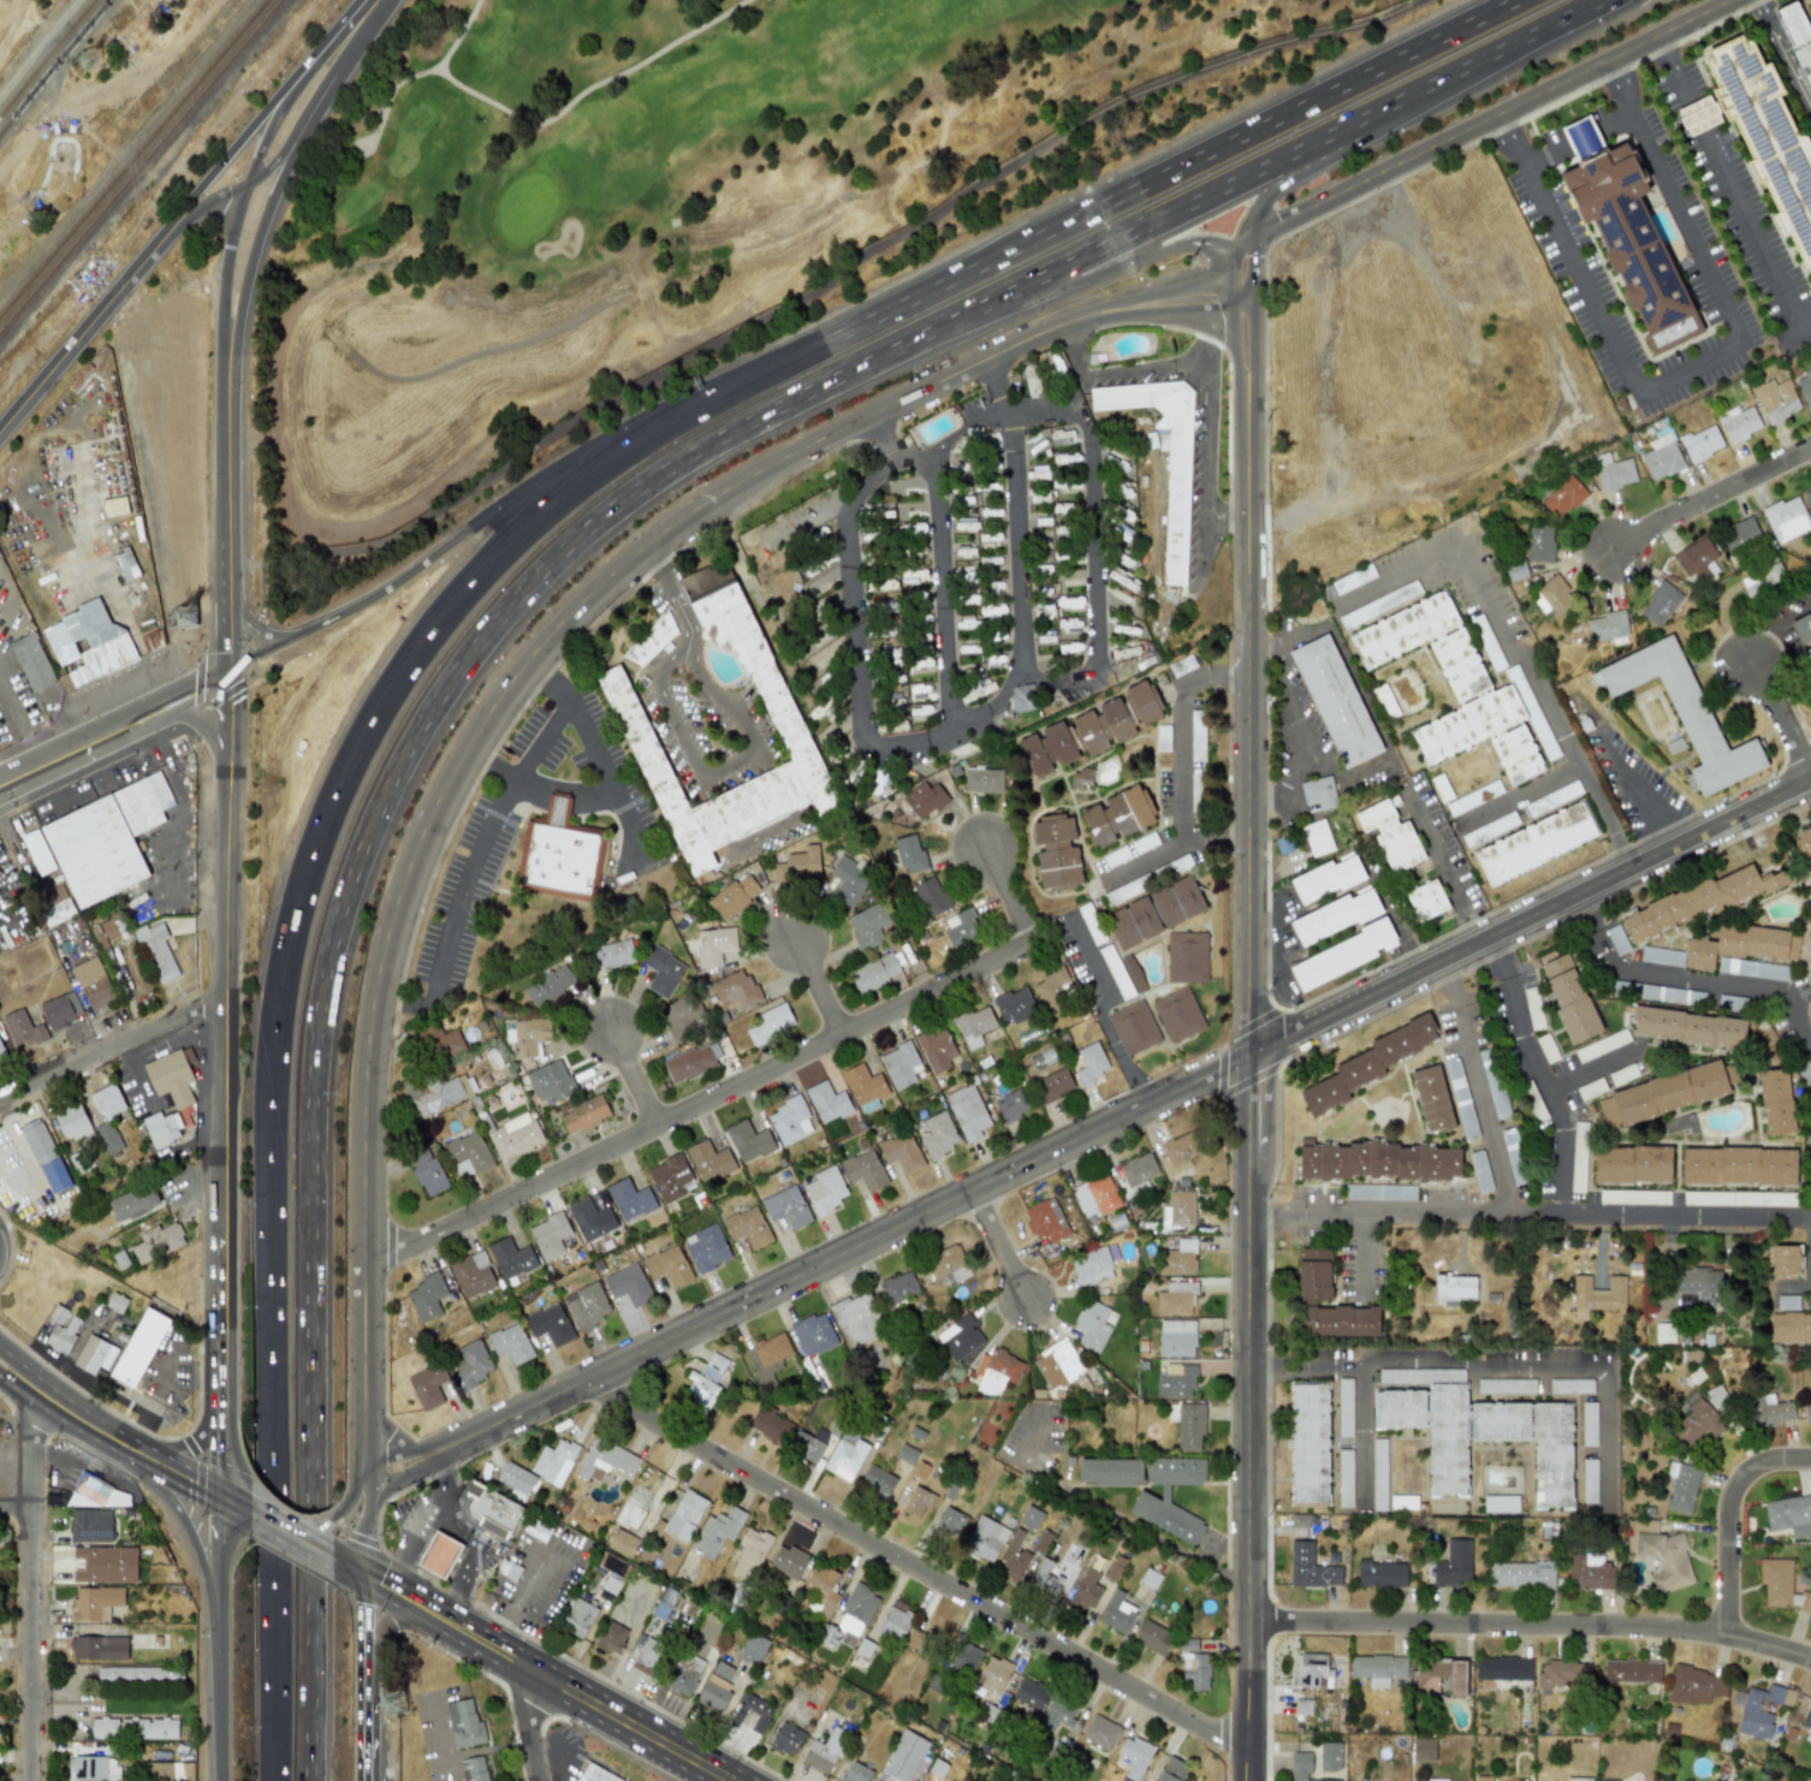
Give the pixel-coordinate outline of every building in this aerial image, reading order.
[(1797,0),(1774,11),(1810,94),(1810,31),(1797,0)] [(1804,135),(1810,150),(1810,157),(1809,159),(1810,164),(1810,270),(1810,268),(1804,269),(1787,235),(1781,236),(1771,215),(1775,212),(1762,182),(1757,184),(1746,161),(1751,159),(1732,119),(1726,120),(1711,90),(1716,88),(1703,61),(1708,59),(1705,52),(1741,34),(1744,41),(1750,38),(1762,64),(1769,63),(1783,93),(1779,96),(1795,137),(1804,135)] [(1677,107),(1686,135),(1721,124),(1712,96),(1677,107)] [(1704,331),(1638,196),(1650,191),(1625,141),(1558,174),(1583,224),(1592,220),(1646,334),(1643,334),(1652,356),(1704,331)] [(1805,406),(1810,404),(1810,370),(1795,376),(1805,406)] [(1751,389),(1768,426),(1802,410),(1787,379),(1775,385),(1772,379),(1751,389)] [(1089,388),(1091,411),(1152,406),(1160,415),(1152,425),(1158,438),(1158,450),(1168,451),(1163,584),(1186,586),(1193,391),(1181,380),(1089,388)] [(1717,416),(1729,444),(1762,430),(1752,406),(1739,411),(1738,407),(1717,416)] [(1679,439),(1690,463),(1724,449),(1713,424),(1679,439)] [(1050,431),(1050,445),(1074,444),(1074,430),(1050,431)] [(1651,449),(1639,455),(1652,482),(1685,467),(1669,432),(1648,442),(1651,449)] [(1032,451),(1048,446),(1045,434),(1028,439),(1032,451)] [(1611,462),(1609,452),(1592,456),(1600,491),(1636,483),(1631,458),(1611,462)] [(1080,487),(1079,475),(1077,476),(1077,456),(1053,456),(1053,488),(1080,487)] [(1587,492),(1568,474),(1541,502),(1560,520),(1587,492)] [(1802,491),(1810,513),(1810,487),(1802,491)] [(1810,529),(1810,528),(1797,494),(1762,509),(1776,544),(1810,529)] [(105,517),(128,515),(126,497),(103,500),(105,517)] [(1718,530),(1725,552),(1761,541),(1754,519),(1718,530)] [(1552,562),(1553,525),(1528,524),(1527,561),(1552,562)] [(1712,560),(1718,556),(1704,535),(1672,557),(1687,578),(1695,572),(1702,582),(1719,571),(1712,560)] [(1112,559),(1130,569),(1134,562),(1116,552),(1112,559)] [(683,808),(623,664),(600,673),(686,880),(716,867),(709,849),(813,806),(817,815),(835,808),(731,557),(679,579),(707,647),(734,636),(787,765),(683,808)] [(1508,581),(1527,577),(1524,561),(1504,565),(1508,581)] [(1747,598),(1786,583),(1779,563),(1739,578),(1747,598)] [(866,592),(895,590),(894,571),(866,572),(866,592)] [(1536,588),(1555,618),(1577,604),(1557,574),(1536,588)] [(1683,596),(1662,580),(1638,612),(1658,628),(1683,596)] [(1428,641),(1458,710),(1410,730),(1426,765),(1489,738),(1510,786),(1545,771),(1524,724),(1505,732),(1503,729),(1528,718),(1540,746),(1552,741),(1526,682),(1523,683),(1515,666),(1505,671),(1510,683),(1491,692),(1447,590),(1349,633),(1365,668),(1428,641)] [(72,686),(138,661),(124,623),(111,628),(101,602),(41,624),(57,666),(80,658),(83,666),(67,672),(72,686)] [(872,613),(896,614),(896,606),(872,605),(872,613)] [(980,619),(1006,619),(1006,605),(980,605),(980,619)] [(1586,620),(1590,642),(1628,636),(1624,610),(1602,613),(1603,617),(1586,620)] [(1789,622),(1800,646),(1810,641),(1810,611),(1789,622)] [(639,669),(681,629),(666,613),(623,653),(639,669)] [(11,641),(29,692),(54,683),(35,632),(11,641)] [(1291,650),(1341,769),(1380,753),(1330,634),(1291,650)] [(1703,765),(1659,675),(1614,697),(1599,671),(1674,635),(1730,752),(1757,738),(1770,766),(1705,797),(1692,770),(1703,765)] [(1801,652),(1810,672),(1810,647),(1801,652)] [(1168,665),(1174,678),(1197,667),(1191,654),(1168,665)] [(1803,680),(1810,697),(1810,676),(1803,680)] [(1164,715),(1149,678),(1124,689),(1128,698),(1121,701),(1119,697),(1095,707),(1096,709),(1071,719),(1074,725),(1065,728),(1062,720),(1038,730),(1038,732),(1017,741),(1033,780),(1056,770),(1055,768),(1085,756),(1085,758),(1113,747),(1113,745),(1136,736),(1133,728),(1164,715)] [(981,689),(978,681),(958,688),(963,702),(995,691),(993,685),(981,689)] [(910,686),(911,700),(932,699),(931,685),(910,686)] [(1003,767),(963,767),(963,791),(1002,792),(1003,767)] [(76,909),(150,879),(132,836),(165,822),(161,811),(174,806),(161,774),(41,823),(76,909)] [(1337,807),(1330,775),(1300,783),(1305,805),(1317,802),(1319,812),(1337,807)] [(948,797),(934,783),(928,788),(921,780),(901,799),(921,821),(948,797)] [(1119,838),(1156,823),(1141,784),(1100,800),(1101,802),(1081,810),(1089,830),(1085,831),(1092,850),(1119,839),(1119,838)] [(515,889),(589,899),(591,887),(599,888),(607,830),(567,824),(571,794),(549,791),(545,821),(525,818),(515,889)] [(1425,860),(1408,820),(1399,824),(1388,798),(1354,813),(1363,833),(1373,829),(1391,874),(1425,860)] [(1600,838),(1585,802),(1472,850),(1487,886),(1600,838)] [(1078,843),(1076,843),(1073,815),(1032,819),(1035,849),(1036,849),(1041,891),(1083,886),(1078,843)] [(1311,858),(1334,851),(1324,819),(1301,826),(1311,858)] [(20,836),(38,877),(55,869),(37,829),(20,836)] [(1795,857),(1810,857),(1810,829),(1796,829),(1795,857)] [(901,874),(927,869),(924,848),(918,849),(915,835),(895,838),(901,874)] [(819,877),(817,843),(803,844),(804,853),(783,854),(770,855),(771,880),(819,877)] [(1365,879),(1354,852),(1289,879),(1301,906),(1365,879)] [(839,880),(831,897),(854,908),(871,873),(837,857),(829,875),(839,880)] [(1791,884),(1786,868),(1757,878),(1753,865),(1711,879),(1712,882),(1620,912),(1629,940),(1725,909),(1724,906),(1791,884)] [(708,901),(723,920),(760,890),(746,871),(708,901)] [(950,908),(934,874),(910,886),(926,919),(950,908)] [(1207,909),(1190,874),(1148,894),(1165,929),(1207,909)] [(1417,923),(1449,910),(1436,879),(1404,892),(1417,923)] [(1289,921),(1301,947),(1382,912),(1372,889),(1349,898),(1348,895),(1289,921)] [(1106,914),(1121,950),(1163,932),(1147,897),(1106,914)] [(845,916),(860,951),(883,942),(877,928),(890,922),(881,901),(845,916)] [(940,919),(951,948),(981,936),(972,907),(940,919)] [(1288,965),(1300,991),(1399,946),(1387,920),(1288,965)] [(180,976),(163,938),(168,936),(162,922),(146,928),(145,925),(132,930),(139,948),(143,946),(161,985),(180,976)] [(1796,961),(1799,932),(1718,924),(1716,941),(1687,938),(1684,968),(1714,971),(1716,953),(1796,961)] [(720,966),(719,952),(736,950),(734,927),(695,930),(699,968),(720,966)] [(1206,933),(1166,932),(1166,981),(1206,981),(1206,933)] [(594,969),(634,964),(631,942),(592,946),(594,969)] [(687,966),(654,945),(642,964),(654,972),(645,986),(666,999),(687,966)] [(857,993),(901,974),(891,951),(848,970),(857,993)] [(1538,964),(1571,1045),(1601,1033),(1568,952),(1538,964)] [(72,966),(89,1011),(115,1001),(97,956),(72,966)] [(576,982),(563,962),(522,990),(535,1009),(576,982)] [(759,1001),(746,967),(708,982),(719,1008),(725,1005),(729,1014),(759,1001)] [(1059,1013),(1050,987),(1068,981),(1063,968),(1033,980),(1046,1017),(1059,1013)] [(992,998),(1003,1025),(1035,1011),(1025,985),(992,998)] [(1205,1027),(1186,985),(1151,1002),(1170,1044),(1205,1027)] [(707,1022),(693,991),(659,1008),(673,1038),(707,1022)] [(82,1017),(74,993),(42,1004),(50,1028),(82,1017)] [(1160,1040),(1141,998),(1106,1015),(1124,1057),(1160,1040)] [(754,1026),(744,1029),(752,1045),(795,1027),(785,1002),(750,1016),(754,1026)] [(978,1034),(996,1026),(987,1005),(970,1013),(969,1010),(952,1017),(967,1051),(982,1044),(978,1034)] [(1634,1007),(1631,1037),(1744,1049),(1747,1020),(1634,1007)] [(14,1050),(47,1038),(42,1024),(31,1028),(24,1008),(2,1016),(14,1050)] [(1300,1090),(1310,1117),(1351,1101),(1347,1091),(1385,1075),(1381,1066),(1440,1042),(1429,1015),(1367,1039),(1372,1050),(1333,1065),(1337,1075),(1300,1090)] [(515,1057),(535,1057),(535,1041),(551,1041),(550,1019),(512,1020),(515,1057)] [(456,1027),(441,1033),(437,1022),(418,1029),(433,1063),(465,1050),(456,1027)] [(946,1059),(956,1056),(946,1029),(931,1034),(928,1029),(916,1034),(930,1074),(950,1067),(946,1059)] [(1075,1070),(1082,1088),(1093,1084),(1091,1076),(1109,1069),(1097,1040),(1075,1050),(1082,1068),(1075,1070)] [(663,1062),(672,1085),(717,1064),(706,1041),(663,1062)] [(913,1073),(920,1069),(910,1041),(879,1052),(892,1091),(916,1082),(913,1073)] [(142,1065),(156,1097),(168,1092),(176,1110),(194,1102),(186,1083),(194,1080),(187,1064),(195,1061),(189,1045),(142,1065)] [(1028,1055),(1034,1069),(1056,1061),(1050,1046),(1028,1055)] [(527,1071),(541,1108),(575,1093),(562,1058),(527,1071)] [(855,1106),(887,1093),(879,1073),(868,1076),(862,1062),(841,1071),(855,1106)] [(1731,1097),(1728,1085),(1736,1083),(1732,1064),(1721,1067),(1720,1062),(1596,1093),(1605,1128),(1731,1097)] [(1454,1128),(1440,1065),(1411,1071),(1426,1134),(1454,1128)] [(1044,1102),(1074,1088),(1064,1067),(1034,1080),(1044,1102)] [(1760,1071),(1764,1134),(1793,1133),(1789,1069),(1760,1071)] [(439,1084),(435,1074),(404,1088),(416,1118),(473,1096),(463,1073),(439,1084)] [(804,1088),(821,1124),(853,1110),(843,1090),(833,1094),(825,1079),(804,1088)] [(978,1130),(991,1124),(970,1082),(944,1096),(966,1144),(981,1136),(978,1130)] [(125,1110),(114,1083),(89,1094),(100,1121),(125,1110)] [(1031,1111),(1022,1090),(993,1099),(1002,1122),(1031,1111)] [(610,1116),(600,1094),(557,1114),(566,1135),(610,1116)] [(797,1094),(773,1105),(776,1111),(767,1116),(780,1146),(814,1130),(797,1094)] [(92,1131),(78,1102),(53,1115),(66,1143),(92,1131)] [(922,1120),(928,1134),(919,1138),(927,1158),(960,1145),(944,1110),(922,1120)] [(498,1160),(542,1145),(530,1112),(486,1129),(498,1160)] [(183,1138),(175,1113),(161,1118),(160,1113),(142,1118),(152,1149),(183,1138)] [(70,1186),(41,1117),(20,1126),(50,1195),(70,1186)] [(766,1128),(752,1134),(746,1118),(725,1127),(740,1163),(774,1148),(766,1128)] [(105,1156),(122,1151),(113,1121),(96,1126),(105,1156)] [(443,1144),(458,1180),(492,1165),(477,1129),(443,1144)] [(886,1164),(896,1159),(903,1175),(924,1165),(908,1129),(877,1144),(886,1164)] [(1188,1158),(1203,1151),(1192,1129),(1162,1144),(1166,1154),(1158,1158),(1166,1177),(1190,1165),(1188,1158)] [(1461,1147),(1313,1142),(1313,1138),(1300,1138),(1299,1176),(1460,1182),(1461,1147)] [(726,1146),(712,1152),(706,1139),(685,1147),(700,1183),(736,1169),(726,1146)] [(1672,1148),(1595,1146),(1594,1182),(1671,1184),(1672,1148)] [(426,1198),(447,1187),(428,1147),(406,1158),(426,1198)] [(887,1182),(871,1147),(839,1162),(849,1182),(860,1177),(866,1192),(887,1182)] [(1796,1186),(1797,1149),(1682,1147),(1681,1183),(1796,1186)] [(1158,1175),(1151,1152),(1118,1163),(1126,1186),(1158,1175)] [(661,1204),(684,1194),(682,1187),(694,1182),(681,1153),(646,1168),(661,1204)] [(802,1185),(814,1213),(849,1199),(833,1164),(811,1174),(814,1180),(802,1185)] [(1071,1186),(1083,1219),(1120,1207),(1109,1174),(1071,1186)] [(605,1186),(622,1222),(657,1206),(647,1186),(634,1192),(627,1176),(605,1186)] [(107,1201),(115,1223),(161,1204),(152,1182),(107,1201)] [(790,1230),(811,1222),(795,1183),(760,1199),(770,1221),(784,1215),(790,1230)] [(1192,1225),(1193,1192),(1170,1191),(1168,1224),(1192,1225)] [(566,1205),(583,1242),(617,1227),(607,1206),(594,1212),(587,1195),(566,1205)] [(1039,1247),(1069,1231),(1051,1195),(1021,1210),(1039,1247)] [(750,1249),(772,1241),(755,1204),(722,1219),(730,1240),(743,1234),(750,1249)] [(558,1239),(570,1234),(560,1212),(527,1227),(544,1263),(565,1253),(558,1239)] [(138,1266),(188,1243),(178,1221),(129,1243),(138,1266)] [(731,1258),(716,1222),(681,1237),(696,1274),(731,1258)] [(538,1265),(528,1243),(515,1249),(509,1236),(487,1245),(503,1281),(538,1265)] [(1194,1239),(1176,1239),(1176,1249),(1158,1249),(1159,1275),(1195,1274),(1194,1239)] [(936,1282),(943,1278),(946,1287),(972,1274),(955,1242),(924,1259),(936,1282)] [(642,1258),(651,1280),(665,1274),(671,1288),(691,1280),(677,1243),(642,1258)] [(1769,1246),(1770,1275),(1801,1274),(1800,1245),(1769,1246)] [(1069,1254),(1076,1287),(1112,1280),(1106,1247),(1069,1254)] [(1330,1249),(1298,1249),(1300,1303),(1331,1302),(1330,1249)] [(473,1257),(480,1271),(488,1266),(489,1269),(493,1266),(485,1251),(473,1257)] [(451,1265),(468,1299),(486,1290),(487,1293),(499,1287),(489,1269),(488,1266),(480,1271),(473,1257),(471,1254),(451,1265)] [(625,1293),(630,1308),(652,1300),(637,1263),(602,1275),(610,1299),(625,1293)] [(889,1306),(919,1290),(908,1269),(878,1283),(889,1306)] [(1676,1293),(1696,1293),(1696,1307),(1715,1307),(1715,1295),(1720,1295),(1720,1269),(1676,1269),(1676,1293)] [(409,1294),(423,1324),(445,1314),(438,1300),(451,1294),(440,1271),(424,1278),(426,1282),(417,1287),(418,1289),(409,1294)] [(1625,1276),(1608,1276),(1608,1290),(1590,1290),(1590,1275),(1574,1275),(1573,1320),(1587,1320),(1587,1309),(1625,1310),(1625,1276)] [(1435,1298),(1475,1299),(1476,1277),(1435,1276),(1435,1298)] [(611,1314),(596,1281),(563,1295),(577,1329),(611,1314)] [(1189,1284),(1165,1284),(1165,1290),(1156,1292),(1156,1316),(1190,1314),(1189,1284)] [(848,1349),(879,1336),(871,1317),(877,1314),(866,1289),(829,1306),(848,1349)] [(1076,1343),(1098,1353),(1111,1326),(1103,1323),(1109,1308),(1086,1298),(1071,1328),(1081,1332),(1076,1343)] [(526,1317),(559,1301),(577,1337),(556,1348),(548,1332),(536,1338),(526,1317)] [(171,1317),(144,1305),(109,1378),(136,1390),(171,1317)] [(1380,1335),(1379,1307),(1305,1307),(1305,1336),(1380,1335)] [(790,1324),(802,1358),(837,1344),(824,1311),(790,1324)] [(954,1363),(984,1340),(972,1324),(975,1323),(967,1312),(934,1335),(954,1363)] [(1810,1342),(1810,1313),(1771,1313),(1770,1342),(1810,1342)] [(83,1320),(73,1316),(67,1326),(55,1322),(43,1347),(66,1356),(83,1320)] [(1194,1320),(1159,1319),(1158,1356),(1193,1356),(1194,1320)] [(489,1335),(499,1356),(509,1352),(517,1366),(538,1356),(521,1322),(503,1331),(501,1329),(489,1335)] [(1655,1342),(1674,1343),(1675,1324),(1656,1323),(1655,1342)] [(72,1365),(94,1376),(99,1365),(106,1370),(118,1347),(89,1332),(72,1365)] [(760,1366),(791,1355),(784,1332),(743,1346),(748,1360),(758,1356),(760,1366)] [(459,1348),(481,1338),(497,1370),(487,1373),(488,1377),(480,1382),(481,1384),(468,1391),(457,1367),(467,1363),(459,1348)] [(1083,1371),(1065,1338),(1029,1358),(1049,1391),(1083,1371)] [(970,1376),(1000,1388),(1004,1378),(1016,1384),(1026,1361),(993,1348),(990,1356),(980,1353),(970,1376)] [(728,1359),(711,1350),(697,1378),(693,1376),(682,1399),(707,1411),(719,1387),(716,1384),(728,1359)] [(410,1378),(426,1412),(447,1402),(439,1387),(453,1379),(444,1359),(429,1365),(431,1367),(410,1378)] [(1194,1364),(1165,1364),(1165,1373),(1156,1373),(1156,1397),(1194,1397),(1194,1364)] [(1572,1403),(1466,1403),(1466,1369),(1379,1369),(1379,1384),(1428,1384),(1428,1391),(1373,1391),(1373,1429),(1429,1429),(1429,1496),(1467,1496),(1467,1441),(1534,1441),(1534,1508),(1572,1508),(1572,1403)] [(975,1389),(996,1397),(999,1389),(978,1381),(975,1389)] [(1328,1505),(1328,1384),(1291,1384),(1291,1505),(1328,1505)] [(1691,1411),(1671,1430),(1688,1447),(1705,1431),(1713,1439),(1727,1426),(1692,1390),(1680,1400),(1691,1411)] [(1751,1429),(1795,1421),(1792,1401),(1775,1404),(1773,1394),(1746,1398),(1751,1429)] [(1201,1451),(1203,1403),(1177,1403),(1176,1451),(1201,1451)] [(792,1423),(761,1405),(748,1426),(779,1445),(792,1423)] [(823,1468),(849,1483),(869,1444),(843,1430),(823,1468)] [(641,1456),(593,1435),(575,1473),(599,1484),(607,1465),(633,1477),(641,1456)] [(580,1448),(558,1436),(552,1450),(542,1445),(528,1471),(558,1488),(580,1448)] [(1204,1458),(1146,1458),(1146,1480),(1154,1484),(1160,1484),(1160,1498),(1158,1498),(1139,1489),(1128,1514),(1194,1544),(1195,1544),(1206,1521),(1168,1504),(1168,1484),(1204,1484),(1204,1458)] [(1142,1459),(1079,1459),(1079,1484),(1142,1485),(1142,1459)] [(1689,1514),(1700,1469),(1669,1461),(1666,1475),(1673,1477),(1665,1509),(1689,1514)] [(524,1501),(535,1476),(505,1462),(497,1480),(511,1486),(507,1494),(524,1501)] [(885,1501),(897,1478),(869,1464),(857,1485),(885,1501)] [(522,1507),(471,1480),(464,1494),(471,1498),(462,1515),(505,1539),(522,1507)] [(921,1508),(931,1510),(936,1494),(912,1485),(902,1512),(919,1516),(921,1508)] [(688,1542),(706,1498),(682,1489),(664,1532),(688,1542)] [(1483,1496),(1484,1512),(1518,1512),(1518,1496),(1483,1496)] [(1768,1532),(1790,1529),(1791,1539),(1805,1538),(1805,1544),(1810,1543),(1810,1496),(1764,1502),(1768,1532)] [(645,1508),(624,1497),(612,1520),(633,1531),(645,1508)] [(746,1512),(729,1504),(723,1519),(706,1512),(690,1549),(713,1559),(723,1537),(732,1540),(746,1512)] [(1017,1524),(1034,1531),(1043,1513),(1026,1504),(1017,1524)] [(967,1515),(943,1507),(933,1530),(958,1539),(967,1515)] [(70,1542),(113,1542),(113,1509),(70,1509),(70,1542)] [(993,1562),(1009,1528),(976,1514),(961,1550),(979,1559),(979,1556),(993,1562)] [(730,1572),(750,1581),(770,1536),(744,1525),(734,1553),(738,1554),(730,1572)] [(605,1546),(631,1559),(640,1539),(613,1527),(605,1546)] [(997,1560),(1003,1562),(997,1572),(1017,1583),(1031,1555),(1016,1546),(1025,1532),(1014,1527),(997,1560)] [(461,1544),(434,1530),(416,1565),(444,1578),(461,1544)] [(1634,1557),(1657,1557),(1661,1573),(1652,1575),(1657,1591),(1664,1591),(1694,1584),(1685,1551),(1685,1542),(1683,1533),(1674,1535),(1635,1534),(1634,1557)] [(1471,1540),(1447,1539),(1446,1561),(1433,1561),(1432,1587),(1459,1587),(1460,1582),(1470,1583),(1471,1540)] [(1341,1566),(1313,1566),(1313,1541),(1290,1541),(1290,1586),(1341,1586),(1341,1566)] [(796,1580),(808,1556),(780,1542),(768,1566),(796,1580)] [(136,1583),(136,1545),(72,1545),(72,1559),(85,1559),(85,1571),(72,1571),(72,1583),(136,1583)] [(1567,1553),(1568,1590),(1612,1589),(1612,1564),(1601,1564),(1601,1553),(1567,1553)] [(1051,1561),(1041,1556),(1028,1583),(1053,1596),(1062,1580),(1046,1571),(1051,1561)] [(610,1571),(600,1587),(613,1596),(624,1579),(619,1577),(625,1566),(611,1557),(608,1562),(604,1559),(601,1565),(610,1571)] [(1798,1607),(1797,1613),(1810,1613),(1810,1594),(1791,1594),(1792,1560),(1759,1559),(1759,1585),(1764,1585),(1764,1607),(1798,1607)] [(839,1573),(815,1561),(803,1586),(824,1597),(814,1614),(826,1620),(838,1595),(830,1591),(839,1573)] [(1358,1562),(1358,1586),(1406,1587),(1407,1563),(1358,1562)] [(1555,1563),(1489,1562),(1489,1588),(1554,1589),(1555,1563)] [(1102,1587),(1093,1584),(1098,1572),(1085,1566),(1069,1602),(1092,1610),(1102,1587)] [(1138,1580),(1154,1590),(1162,1575),(1146,1567),(1138,1580)] [(879,1596),(854,1581),(837,1614),(841,1616),(836,1627),(857,1638),(879,1596)] [(109,1621),(109,1609),(125,1609),(125,1586),(72,1586),(72,1621),(109,1621)] [(1124,1593),(1115,1587),(1097,1620),(1123,1634),(1136,1609),(1121,1601),(1124,1593)] [(583,1638),(596,1607),(571,1597),(559,1628),(583,1638)] [(877,1631),(899,1643),(915,1611),(892,1599),(877,1631)] [(1172,1633),(1144,1619),(1132,1640),(1162,1656),(1172,1633)] [(594,1646),(617,1656),(628,1628),(605,1620),(594,1646)] [(903,1643),(913,1648),(920,1633),(910,1628),(903,1643)] [(768,1640),(749,1632),(737,1658),(756,1667),(768,1640)] [(127,1635),(70,1635),(70,1660),(127,1660),(127,1635)] [(630,1666),(649,1676),(666,1648),(647,1637),(630,1666)] [(982,1651),(963,1640),(950,1666),(969,1676),(982,1651)] [(688,1697),(703,1662),(679,1650),(663,1686),(688,1697)] [(1181,1679),(1189,1678),(1189,1691),(1209,1690),(1207,1652),(1181,1654),(1181,1679)] [(974,1685),(998,1696),(1013,1664),(988,1654),(974,1685)] [(1296,1654),(1295,1687),(1329,1688),(1329,1668),(1327,1668),(1327,1654),(1296,1654)] [(1368,1689),(1389,1688),(1388,1679),(1406,1679),(1406,1656),(1350,1657),(1350,1678),(1368,1678),(1368,1689)] [(1532,1658),(1476,1658),(1475,1679),(1532,1680),(1532,1658)] [(732,1684),(726,1681),(732,1668),(714,1660),(696,1703),(720,1712),(732,1684)] [(1438,1694),(1439,1677),(1450,1678),(1450,1694),(1464,1694),(1465,1661),(1413,1660),(1412,1693),(1438,1694)] [(1537,1672),(1537,1686),(1590,1688),(1591,1662),(1545,1660),(1544,1672),(1537,1672)] [(1604,1660),(1603,1682),(1660,1683),(1661,1661),(1604,1660)] [(153,1684),(153,1666),(97,1666),(97,1684),(153,1684)] [(1669,1701),(1709,1705),(1710,1697),(1725,1698),(1728,1674),(1673,1668),(1669,1701)] [(1050,1690),(1021,1675),(1010,1697),(1039,1711),(1050,1690)] [(1736,1732),(1768,1741),(1775,1715),(1755,1710),(1758,1698),(1789,1706),(1793,1691),(1768,1684),(1766,1692),(1747,1687),(1746,1693),(1734,1691),(1731,1705),(1743,1708),(1736,1732)] [(759,1735),(774,1709),(743,1691),(726,1722),(736,1728),(746,1710),(756,1716),(749,1729),(759,1735)] [(453,1747),(486,1741),(481,1721),(475,1722),(471,1697),(452,1700),(457,1726),(450,1727),(453,1747)] [(1070,1728),(1075,1720),(1070,1717),(1075,1709),(1055,1697),(1039,1723),(1052,1730),(1057,1721),(1070,1728)] [(1810,1699),(1800,1726),(1810,1730),(1810,1699)] [(1081,1735),(1109,1751),(1121,1728),(1093,1712),(1081,1735)] [(178,1716),(91,1716),(91,1738),(178,1738),(178,1716)] [(792,1757),(804,1733),(782,1721),(768,1745),(792,1757)] [(801,1761),(825,1774),(848,1734),(833,1726),(823,1744),(813,1739),(801,1761)] [(909,1780),(928,1741),(901,1728),(874,1780),(911,1780),(909,1780)] [(1126,1734),(1116,1755),(1132,1762),(1124,1776),(1135,1780),(1138,1780),(1153,1747),(1126,1734)] [(1435,1739),(1412,1739),(1412,1762),(1436,1761),(1435,1739)] [(1340,1770),(1341,1743),(1320,1742),(1319,1769),(1340,1770)] [(1310,1780),(1310,1753),(1292,1752),(1291,1780),(1341,1780),(1310,1780)] [(69,1780),(108,1780),(108,1756),(69,1756),(69,1780)] [(486,1756),(461,1758),(464,1780),(489,1780),(486,1756)] [(1168,1756),(1156,1780),(1181,1780),(1189,1765),(1168,1756)] [(872,1770),(850,1761),(842,1780),(867,1780),(872,1770)] [(194,1780),(194,1762),(150,1762),(150,1780),(194,1780)] [(587,1762),(576,1780),(624,1780),(587,1762)]
